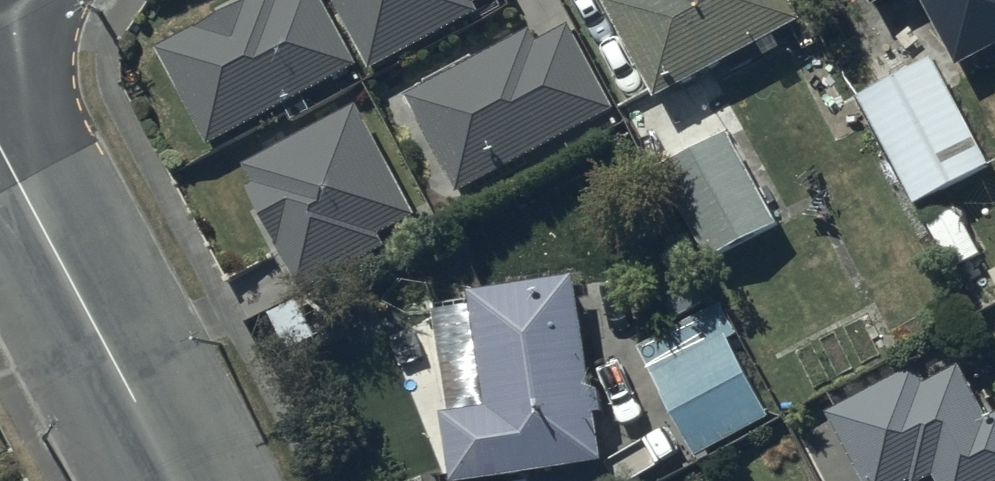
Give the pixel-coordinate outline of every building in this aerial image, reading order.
[(324,0),(254,0),(159,53),(212,147),(360,65),(324,0)] [(482,15),(476,4),(484,0),(338,0),(374,70),(482,15)] [(794,0),(610,0),(607,2),(658,99),(805,21),(794,0)] [(964,66),(994,49),(994,0),(927,0),(964,66)] [(617,111),(571,26),(541,43),(534,30),(478,60),(468,42),(420,68),(430,87),(410,98),(462,194),(617,111)] [(937,57),(862,97),(920,207),(994,167),(994,154),(969,105),(964,107),(937,57)] [(419,215),(360,105),(247,166),(257,184),(250,188),(282,246),(280,247),(305,293),(389,249),(381,235),(419,215)] [(781,224),(729,133),(662,171),(714,263),(781,224)] [(603,461),(578,278),(473,292),(474,300),(432,306),(438,349),(480,344),(489,410),(450,415),(459,480),(603,461)] [(723,301),(639,347),(700,458),(775,417),(732,339),(741,334),(723,301)] [(962,366),(926,385),(918,369),(831,414),(865,480),(933,480),(939,478),(941,480),(994,480),(994,420),(991,422),(962,366)]
